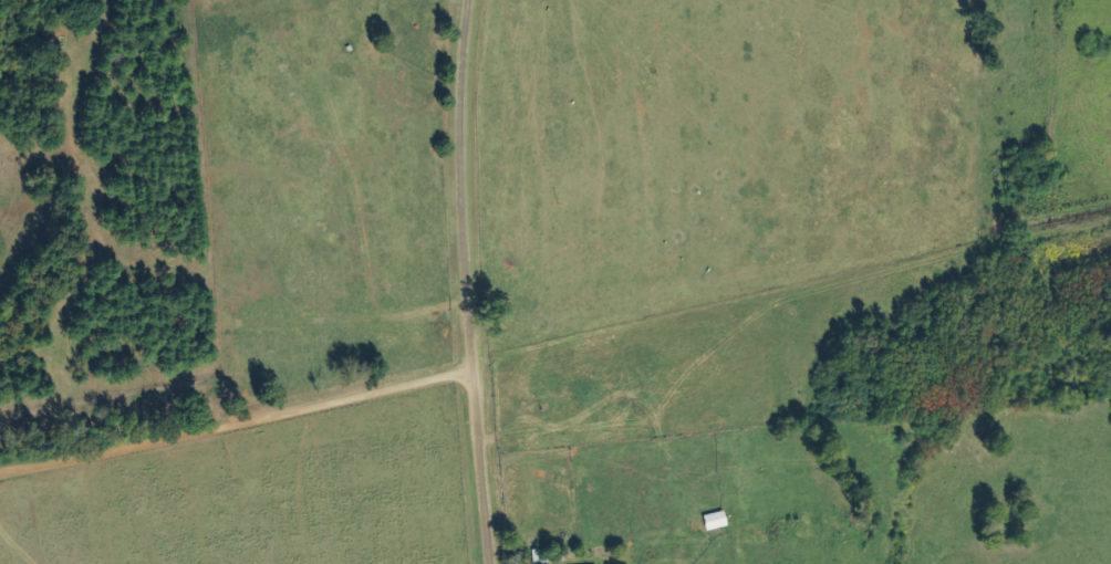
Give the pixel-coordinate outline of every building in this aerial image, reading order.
[(544,551),(531,552),(531,563),(544,563),(544,551)]
